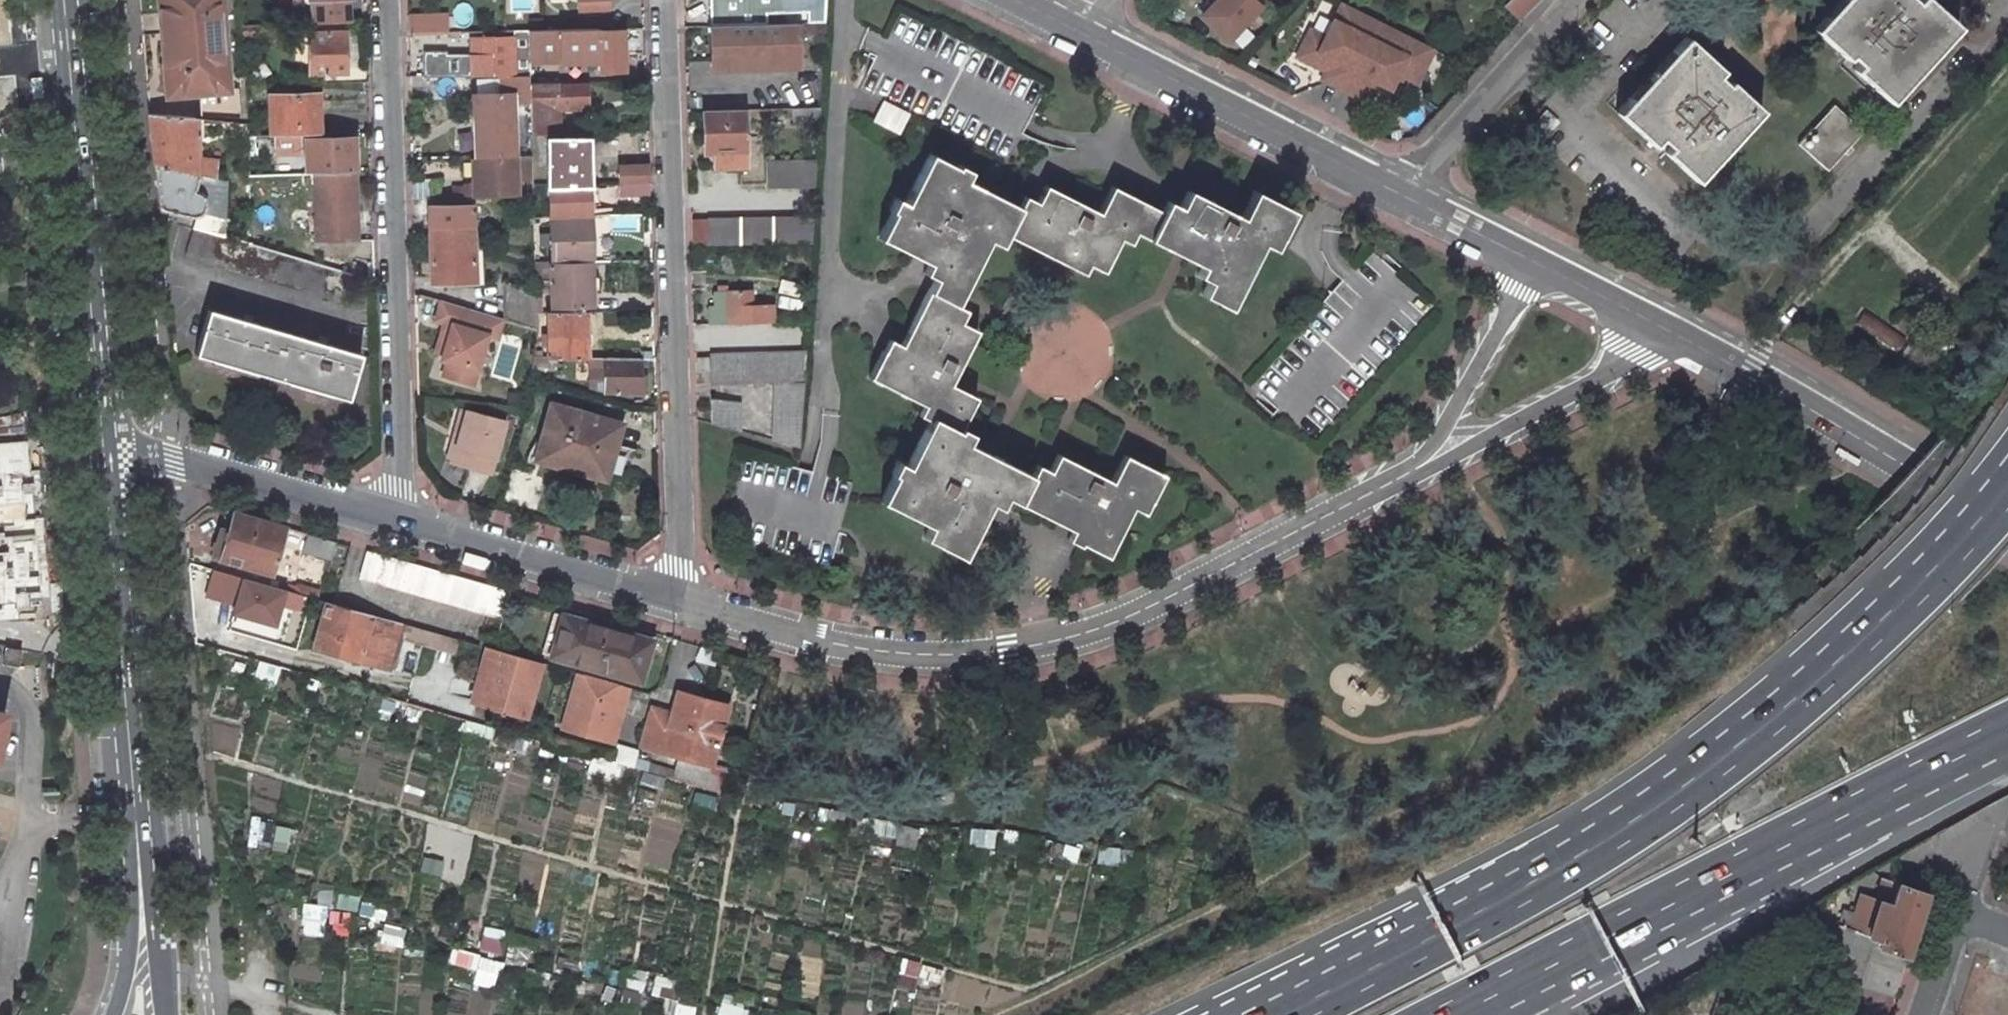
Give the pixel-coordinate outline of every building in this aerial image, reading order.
[(165,96),(225,95),(221,0),(161,0),(165,96)] [(711,29),(767,29),(767,11),(807,11),(808,22),(827,22),(827,0),(710,0),(711,29)] [(1252,0),(1209,0),(1193,17),(1226,49),(1263,10),(1254,3),(1252,0)] [(1340,82),(1373,11),(1353,0),(1341,0),(1335,13),(1329,10),(1318,31),(1303,24),(1292,46),(1310,56),(1313,50),(1323,56),(1328,58),(1321,71),(1340,82)] [(1329,10),(1335,13),(1341,0),(1334,0),(1329,10)] [(1512,10),(1522,0),(1502,0),(1512,10)] [(1817,15),(1848,44),(1852,40),(1861,49),(1855,56),(1890,88),(1960,9),(1950,0),(1830,0),(1817,15)] [(1428,40),(1373,11),(1340,82),(1355,89),(1368,65),(1374,68),(1375,74),(1384,79),(1390,67),(1409,77),(1428,40)] [(432,38),(431,22),(408,23),(407,38),(432,38)] [(1725,57),(1690,24),(1620,102),(1656,135),(1659,131),(1665,125),(1674,133),(1668,140),(1699,167),(1764,95),(1734,67),(1731,71),(1721,62),(1725,57)] [(767,29),(711,29),(711,68),(737,67),(737,72),(773,71),(773,66),(799,65),(798,27),(767,29)] [(244,45),(258,46),(258,30),(243,30),(244,45)] [(598,57),(598,76),(623,76),(622,32),(597,33),(598,57)] [(558,67),(585,67),(585,58),(598,57),(597,33),(558,34),(558,67)] [(408,58),(431,57),(432,38),(407,38),(407,41),(408,58)] [(347,39),(309,41),(310,80),(348,78),(347,39)] [(515,42),(473,43),(473,81),(503,80),(515,80),(515,69),(515,42)] [(531,69),(515,69),(515,80),(528,79),(531,79),(531,69)] [(503,99),(471,99),(471,121),(475,121),(515,120),(529,120),(528,86),(528,79),(515,80),(503,80),(503,99)] [(528,86),(529,120),(529,141),(559,140),(559,111),(589,111),(588,84),(528,86)] [(1867,118),(1838,90),(1802,130),(1831,157),(1867,118)] [(324,100),(281,101),(283,143),(301,141),(326,140),(324,100)] [(881,101),(871,123),(898,134),(908,113),(881,101)] [(1552,103),(1535,122),(1545,131),(1562,112),(1552,103)] [(795,125),(821,124),(821,122),(822,112),(795,113),(795,125)] [(197,169),(193,120),(146,115),(156,170),(198,181),(197,169)] [(703,156),(717,155),(716,169),(745,169),(743,115),(702,117),(703,156)] [(515,120),(475,121),(476,162),(516,161),(515,141),(515,120)] [(515,120),(515,141),(529,141),(529,120),(515,120)] [(1659,131),(1668,140),(1674,133),(1665,125),(1659,131)] [(278,161),(302,160),(301,141),(283,143),(277,143),(278,161)] [(315,177),(355,176),(354,143),(307,145),(308,161),(315,161),(315,177)] [(588,143),(547,144),(549,184),(588,183),(588,143)] [(953,167),(928,154),(903,204),(896,217),(890,213),(876,239),(926,266),(936,271),(931,283),(955,295),(984,240),(988,231),(999,236),(1067,272),(1073,261),(1083,266),(1098,274),(1116,240),(1122,230),(1132,236),(1196,269),(1209,276),(1204,284),(1196,298),(1225,312),(1259,247),(1265,235),(1277,241),(1292,214),(1252,194),(1240,217),(1187,190),(1177,207),(1171,218),(1160,212),(1110,187),(1097,211),(1044,184),(1034,202),(1029,210),(1017,204),(965,177),(951,170),(953,167)] [(476,162),(477,191),(466,191),(466,201),(517,200),(516,173),(521,173),(521,183),(533,183),(533,161),(516,161),(476,162)] [(956,161),(953,167),(951,170),(965,177),(970,168),(956,161)] [(815,162),(766,162),(766,189),(814,188),(815,162)] [(649,168),(619,169),(620,188),(621,188),(650,187),(649,168)] [(213,185),(215,174),(197,169),(198,181),(213,185)] [(156,170),(163,213),(196,222),(203,217),(204,212),(203,207),(202,203),(198,199),(195,197),(198,181),(156,170)] [(315,177),(318,222),(357,221),(355,176),(315,177)] [(199,233),(211,236),(224,241),(223,187),(213,185),(198,181),(195,197),(198,199),(202,203),(203,207),(204,212),(203,217),(196,222),(197,233),(199,233)] [(549,184),(550,219),(589,218),(588,203),(598,203),(597,185),(588,185),(588,183),(549,184)] [(255,253),(252,195),(223,187),(224,241),(224,244),(255,253)] [(621,188),(622,202),(650,201),(650,187),(621,188)] [(1017,204),(1029,210),(1034,202),(1022,195),(1017,204)] [(886,211),(890,213),(896,217),(903,204),(893,199),(886,211)] [(521,200),(522,216),(534,216),(534,200),(521,200)] [(1177,207),(1166,201),(1160,212),(1171,218),(1177,207)] [(413,203),(413,214),(429,214),(429,209),(428,202),(413,203)] [(473,208),(429,209),(429,214),(430,232),(475,231),(473,208)] [(589,218),(550,219),(550,232),(540,232),(540,245),(550,245),(551,256),(562,256),(562,261),(590,261),(589,218)] [(812,218),(706,222),(706,225),(707,250),(810,247),(812,218)] [(706,225),(690,226),(690,250),(707,250),(706,225)] [(357,226),(318,227),(319,265),(341,265),(341,257),(352,256),(352,264),(375,264),(374,243),(358,243),(357,226)] [(1116,240),(1126,246),(1132,236),(1122,230),(1116,240)] [(430,232),(432,287),(477,284),(475,231),(430,232)] [(984,240),(994,245),(999,236),(988,231),(984,240)] [(197,236),(190,261),(345,312),(355,284),(255,253),(224,244),(210,239),(211,236),(199,233),(197,236)] [(1270,254),(1277,241),(1265,235),(1259,247),(1270,254)] [(552,290),(552,304),(591,303),(590,261),(562,261),(535,262),(535,268),(551,267),(551,279),(536,279),(536,291),(543,291),(552,290)] [(1073,261),(1067,272),(1077,278),(1083,266),(1073,261)] [(926,266),(919,278),(931,283),(936,271),(926,266)] [(1192,278),(1204,284),(1209,276),(1196,269),(1192,278)] [(536,311),(535,291),(504,282),(504,319),(536,328),(536,311)] [(955,295),(931,283),(924,296),(948,308),(955,295)] [(536,291),(535,291),(536,311),(544,311),(543,291),(536,291)] [(761,326),(772,326),(771,310),(750,311),(750,295),(715,296),(715,312),(707,313),(707,328),(761,326)] [(948,308),(924,296),(897,349),(891,360),(881,355),(865,384),(918,411),(929,416),(924,426),(901,471),(895,482),(887,478),(872,507),(920,532),(932,538),(925,549),(952,563),(981,509),(986,499),(996,504),(1063,536),(1076,543),(1075,546),(1100,559),(1126,510),(1132,499),(1144,505),(1158,477),(1119,458),(1105,485),(1052,456),(1042,475),(1037,485),(1024,478),(961,445),(950,440),(955,430),(971,400),(945,386),(973,334),(954,325),(942,318),(948,308)] [(361,349),(208,300),(194,345),(347,393),(361,349)] [(442,376),(471,385),(486,335),(493,337),(499,317),(441,300),(435,320),(443,322),(451,324),(442,354),(440,359),(446,361),(442,376)] [(942,318),(954,325),(960,313),(948,308),(942,318)] [(1869,308),(1858,323),(1898,352),(1909,337),(1869,308)] [(587,318),(550,319),(552,364),(588,364),(587,318)] [(451,324),(443,322),(434,352),(442,354),(451,324)] [(761,326),(761,339),(776,339),(776,326),(772,326),(761,326)] [(1909,337),(1898,352),(1921,369),(1932,354),(1909,337)] [(887,343),(881,355),(891,360),(897,349),(887,343)] [(806,354),(712,357),(711,359),(712,384),(712,388),(777,386),(804,384),(806,354)] [(694,384),(712,384),(711,359),(693,360),(694,384)] [(605,399),(640,398),(646,398),(646,383),(640,383),(640,361),(605,362),(605,399)] [(529,377),(546,381),(549,364),(531,363),(529,377)] [(804,384),(777,386),(771,443),(797,450),(800,401),(803,401),(804,384)] [(736,404),(710,405),(709,429),(735,435),(736,404)] [(466,410),(459,408),(445,460),(451,461),(466,410)] [(490,472),(504,421),(466,410),(451,461),(490,472)] [(918,411),(913,421),(924,426),(929,416),(918,411)] [(619,431),(548,412),(535,462),(581,475),(580,480),(605,488),(619,431)] [(961,445),(967,435),(955,430),(950,440),(961,445)] [(0,440),(0,622),(25,620),(23,602),(40,600),(25,438),(0,440)] [(883,477),(887,478),(895,482),(901,471),(890,465),(883,477)] [(1042,475),(1030,468),(1024,478),(1037,485),(1042,475)] [(986,499),(981,509),(991,515),(996,504),(986,499)] [(1138,516),(1144,505),(1132,499),(1126,510),(1138,516)] [(233,516),(220,562),(270,577),(283,530),(233,516)] [(914,543),(925,549),(932,538),(920,532),(914,543)] [(1072,552),(1075,546),(1076,543),(1063,536),(1058,545),(1072,552)] [(309,537),(304,553),(331,560),(335,544),(309,537)] [(493,589),(367,553),(360,580),(486,615),(493,589)] [(312,600),(239,580),(218,655),(291,675),(312,600)] [(509,593),(493,589),(486,615),(502,620),(509,593)] [(312,652),(362,666),(375,618),(325,604),(312,652)] [(650,641),(561,616),(551,656),(639,681),(650,641)] [(426,632),(375,618),(362,666),(388,674),(398,640),(422,647),(426,633),(426,632)] [(478,647),(426,632),(426,633),(422,647),(474,661),(478,647)] [(6,645),(2,661),(17,664),(20,648),(6,645)] [(481,648),(471,685),(483,689),(494,651),(481,648)] [(479,706),(525,719),(541,664),(494,651),(483,689),(479,706)] [(579,676),(564,730),(615,744),(620,725),(615,724),(621,704),(626,705),(630,690),(579,676)] [(731,706),(678,690),(674,702),(727,717),(731,706)] [(645,744),(684,756),(678,781),(721,793),(727,768),(713,764),(727,717),(674,702),(669,718),(654,713),(645,744)] [(1850,914),(1845,912),(1823,973),(1893,997),(1925,897),(1885,882),(1877,886),(1873,902),(1861,898),(1858,908),(1853,906),(1850,914)]
